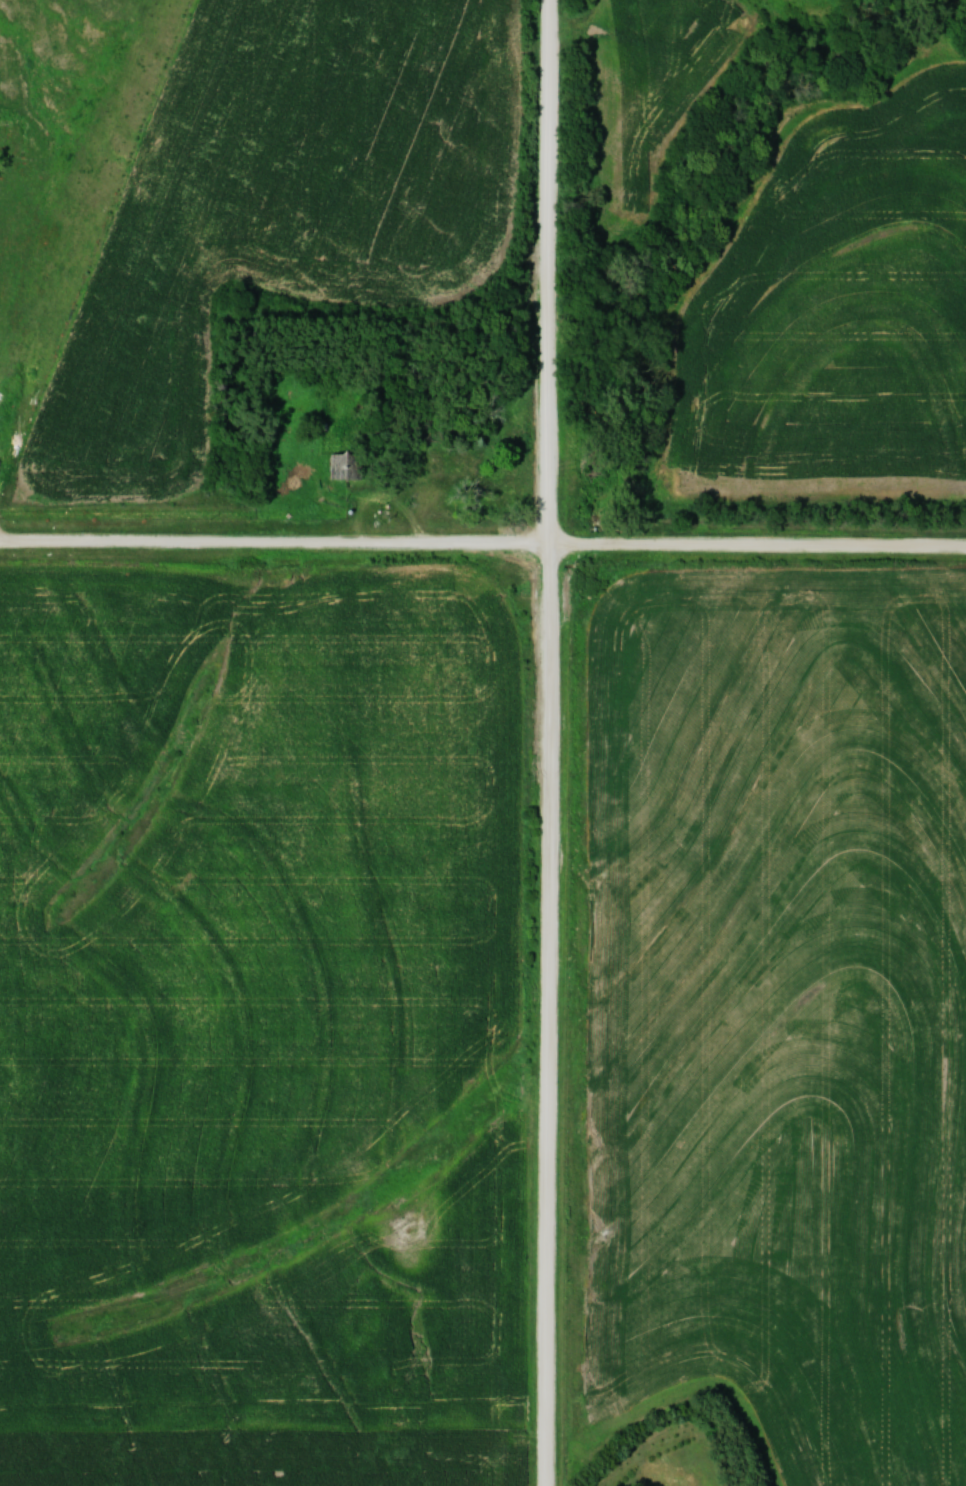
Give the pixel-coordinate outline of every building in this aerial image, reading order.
[(332,479),(359,479),(359,465),(352,465),(352,455),(332,455),(332,479)]
